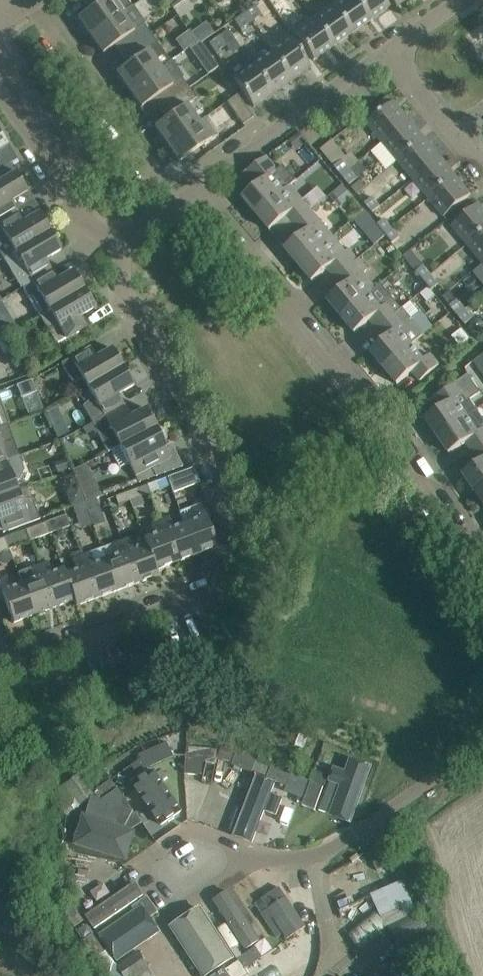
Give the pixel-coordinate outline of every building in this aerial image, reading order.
[(91,35),(122,13),(132,6),(127,0),(93,0),(97,5),(78,18),(91,35)] [(331,4),(351,33),(370,20),(356,0),(337,0),(331,4)] [(370,20),(389,6),(385,0),(356,0),(370,20)] [(331,4),(312,18),(332,47),(351,33),(331,4)] [(261,14),(254,5),(244,12),(251,21),(261,14)] [(241,29),(251,21),(244,12),(234,19),(241,29)] [(121,40),(128,49),(151,33),(144,23),(134,30),(122,13),(91,35),(103,53),(121,40)] [(332,47),(312,18),(293,31),(313,60),(332,47)] [(116,72),(129,89),(160,67),(170,60),(151,33),(128,49),(135,59),(116,72)] [(234,33),(231,35),(239,46),(242,41),(237,34),(234,33)] [(219,36),(209,44),(216,53),(227,44),(219,36)] [(290,38),(271,51),(292,80),(311,67),(290,38)] [(198,42),(190,48),(203,68),(214,61),(201,43),(198,42)] [(271,51),(252,65),(273,94),(292,80),(271,51)] [(273,94),(252,65),(233,78),(254,107),(273,94)] [(160,94),(166,104),(198,81),(191,71),(182,78),(179,74),(169,72),(165,75),(160,67),(129,89),(141,107),(160,94)] [(155,126),(167,143),(198,121),(186,104),(196,97),(189,87),(198,81),(166,104),(173,113),(155,126)] [(254,117),(237,94),(227,101),(243,124),(254,117)] [(367,123),(382,142),(409,120),(394,101),(367,123)] [(167,143),(180,161),(217,135),(205,117),(198,121),(167,143)] [(382,142),(398,161),(425,138),(409,120),(382,142)] [(300,131),(292,137),(301,148),(309,141),(300,131)] [(398,161),(413,180),(440,157),(425,138),(398,161)] [(0,149),(0,166),(1,169),(18,159),(9,144),(0,149)] [(360,161),(352,151),(335,165),(343,175),(351,168),(360,161)] [(290,185),(296,181),(283,165),(277,170),(267,156),(246,171),(258,185),(243,197),(256,214),(290,185)] [(413,180),(429,198),(456,176),(440,157),(413,180)] [(359,178),(351,168),(343,175),(351,184),(359,178)] [(18,211),(12,201),(27,192),(16,173),(7,178),(1,169),(0,169),(0,221),(18,211)] [(456,176),(429,198),(444,217),(456,207),(471,195),(456,176)] [(293,227),(312,211),(290,185),(256,214),(270,231),(286,218),(293,227)] [(344,186),(334,194),(344,205),(354,197),(344,186)] [(373,196),(366,202),(374,212),(381,206),(373,196)] [(467,245),(482,231),(482,209),(479,203),(463,216),(451,226),(467,245)] [(365,210),(354,219),(363,231),(363,230),(374,221),(365,210)] [(50,231),(39,212),(24,221),(18,211),(0,221),(0,250),(4,257),(15,252),(50,231)] [(299,265),(333,236),(312,211),(293,227),(300,236),(285,249),(299,265)] [(394,229),(385,217),(377,224),(387,235),(394,229)] [(401,236),(394,229),(387,235),(393,243),(401,236)] [(46,259),(61,250),(50,231),(15,252),(4,257),(17,277),(22,286),(23,286),(52,269),(46,259)] [(482,263),(482,231),(467,245),(482,263)] [(335,278),(358,259),(350,248),(345,251),(333,236),(299,265),(313,282),(328,269),(335,278)] [(411,251),(404,257),(408,262),(415,256),(411,251)] [(369,293),(376,287),(364,273),(369,269),(359,258),(358,259),(335,278),(343,287),(327,300),(341,316),(369,293)] [(416,271),(424,280),(432,274),(424,264),(416,271)] [(23,286),(40,314),(49,309),(84,289),(73,270),(58,279),(52,269),(23,286)] [(432,274),(424,280),(429,286),(432,290),(440,283),(432,274)] [(369,293),(341,316),(355,333),(370,320),(378,329),(397,313),(402,308),(381,283),(376,287),(369,293)] [(429,286),(420,293),(427,302),(436,295),(432,290),(429,286)] [(86,328),(80,317),(95,308),(84,289),(49,309),(40,314),(58,344),(67,339),(86,328)] [(466,308),(458,298),(456,299),(450,304),(458,314),(466,308)] [(370,351),(384,368),(425,334),(403,308),(402,308),(397,313),(378,329),(385,338),(370,351)] [(474,317),(466,308),(458,314),(466,323),(474,317)] [(0,319),(0,327),(4,335),(17,328),(9,314),(0,319)] [(480,319),(475,319),(471,322),(470,328),(474,332),(479,332),(482,329),(482,322),(480,319)] [(425,334),(384,368),(397,384),(413,372),(420,381),(440,365),(430,354),(424,359),(412,345),(425,334)] [(82,377),(88,387),(123,366),(112,348),(96,357),(90,346),(62,362),(74,382),(82,377)] [(482,371),(482,352),(473,361),(482,371)] [(104,415),(105,416),(124,405),(118,394),(134,385),(123,366),(88,387),(93,395),(83,404),(93,422),(104,415)] [(477,409),(470,400),(481,392),(469,374),(435,397),(442,407),(425,418),(437,436),(477,409)] [(31,379),(16,385),(22,396),(37,391),(31,379)] [(0,399),(0,427),(9,423),(0,399)] [(49,410),(46,411),(52,423),(63,418),(58,405),(49,410)] [(104,415),(93,422),(109,451),(111,450),(120,446),(156,427),(146,408),(130,416),(124,405),(105,416),(104,415)] [(477,409),(437,436),(449,454),(466,442),(472,452),(482,445),(482,418),(477,409)] [(94,422),(83,428),(86,434),(94,431),(95,434),(99,432),(94,422)] [(20,455),(9,423),(0,427),(0,462),(20,455)] [(53,426),(42,430),(47,442),(57,438),(53,426)] [(120,446),(111,450),(120,467),(129,463),(136,476),(138,475),(156,466),(150,455),(166,446),(163,441),(166,438),(165,433),(163,430),(160,427),(156,427),(120,446)] [(472,452),(479,462),(462,473),(475,491),(482,485),(482,445),(472,452)] [(18,491),(15,481),(20,479),(25,468),(20,455),(0,462),(0,498),(18,491)] [(70,469),(66,459),(60,461),(58,467),(60,473),(70,469)] [(167,476),(170,485),(173,492),(199,482),(192,467),(167,476)] [(75,480),(71,470),(62,474),(63,477),(71,481),(75,480)] [(167,476),(147,484),(150,492),(170,485),(167,476)] [(92,482),(78,487),(84,502),(91,499),(96,497),(100,496),(92,482)] [(130,500),(150,492),(147,484),(126,491),(130,500)] [(475,491),(482,503),(482,485),(475,491)] [(32,495),(28,487),(18,491),(0,498),(0,521),(4,519),(9,531),(27,523),(30,522),(40,518),(32,495)] [(118,504),(130,500),(126,491),(115,495),(118,504)] [(96,499),(85,503),(94,526),(105,522),(99,506),(96,499)] [(85,503),(74,507),(76,515),(88,511),(85,503)] [(207,520),(201,505),(191,508),(180,512),(184,523),(196,555),(198,554),(198,556),(202,559),(210,556),(211,552),(210,550),(217,547),(212,533),(207,520)] [(69,526),(65,514),(46,521),(50,533),(69,526)] [(169,516),(160,519),(176,562),(196,555),(184,523),(173,527),(169,516)] [(216,517),(207,520),(212,533),(222,530),(216,517)] [(142,532),(142,533),(158,575),(156,570),(176,562),(160,519),(151,523),(155,534),(144,538),(142,532)] [(50,533),(46,521),(25,529),(30,540),(50,533)] [(17,532),(5,537),(8,545),(9,549),(22,543),(17,532)] [(130,537),(121,540),(138,583),(158,575),(142,533),(130,537)] [(9,550),(9,549),(5,537),(0,539),(0,553),(9,550)] [(112,543),(101,548),(105,559),(117,590),(138,583),(121,540),(112,543)] [(90,552),(81,555),(97,598),(117,590),(105,559),(101,548),(90,552)] [(76,570),(66,574),(65,574),(75,600),(74,600),(76,606),(77,605),(77,606),(97,598),(81,555),(72,558),(76,570)] [(48,561),(39,564),(54,607),(74,600),(76,606),(77,606),(77,605),(76,606),(74,600),(75,600),(65,574),(66,574),(63,568),(52,572),(48,561)] [(23,583),(34,615),(54,607),(39,564),(18,572),(23,583)] [(23,583),(11,587),(7,576),(0,579),(0,599),(4,598),(13,623),(34,615),(23,583)] [(143,758),(116,777),(159,840),(189,819),(188,818),(183,746),(143,758)] [(253,772),(257,762),(237,754),(209,749),(209,747),(183,746),(188,818),(189,819),(231,834),(253,772)] [(370,767),(348,759),(343,772),(332,768),(326,783),(327,783),(318,812),(328,816),(327,817),(349,825),(370,767)] [(257,762),(231,834),(236,836),(236,837),(263,847),(264,846),(269,847),(275,849),(280,850),(305,779),(295,776),(292,775),(272,768),(273,767),(257,760),(257,762)] [(159,840),(116,777),(93,793),(82,774),(68,783),(69,785),(57,793),(72,818),(65,853),(124,864),(125,864),(159,840)] [(146,895),(125,864),(124,864),(65,853),(63,852),(63,910),(82,938),(146,895)] [(247,877),(204,904),(247,969),(307,928),(268,868),(263,869),(247,877)] [(370,893),(385,926),(418,911),(403,878),(370,893)] [(146,895),(82,938),(104,971),(116,963),(125,975),(166,975),(168,927),(146,895)] [(247,969),(204,904),(168,927),(166,975),(252,975),(247,969)]
